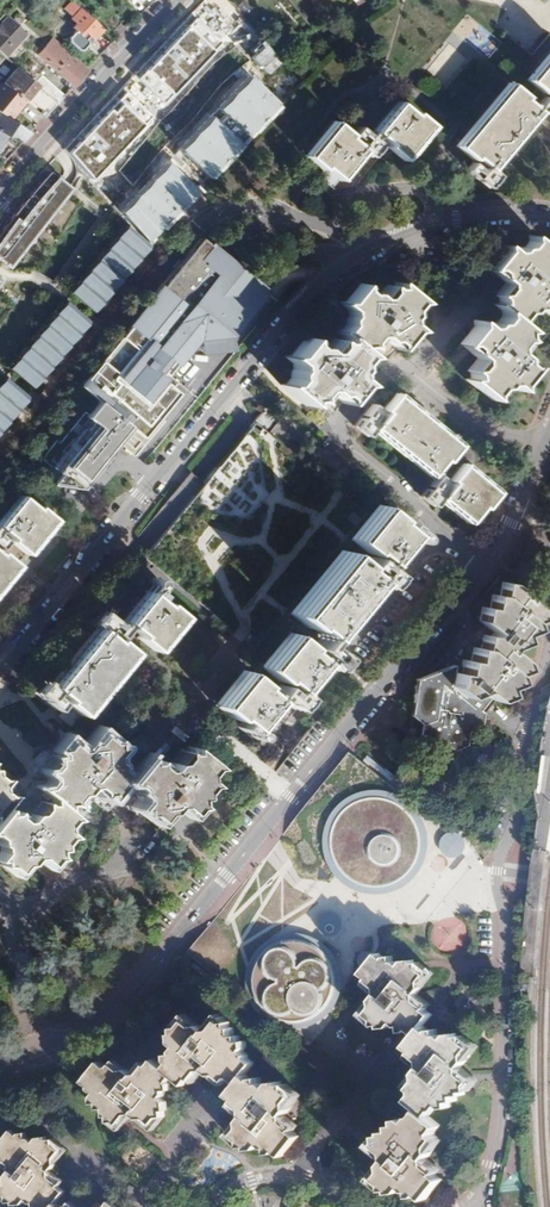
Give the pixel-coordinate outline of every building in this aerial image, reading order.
[(238,8),(237,8),(247,20),(248,19),(254,14),(244,2),(238,8)] [(73,16),(71,18),(93,39),(103,29),(75,3),(68,11),(73,16)] [(7,17),(0,25),(0,54),(5,58),(27,34),(7,17)] [(127,27),(121,22),(113,31),(119,36),(127,27)] [(312,30),(307,34),(312,41),(317,37),(312,30)] [(265,51),(249,33),(228,53),(244,71),(265,51)] [(52,38),(37,55),(73,86),(88,70),(52,38)] [(157,61),(159,64),(146,75),(158,90),(184,69),(191,78),(190,79),(195,85),(204,76),(200,71),(201,70),(179,43),(157,61)] [(450,45),(427,70),(443,85),(466,60),(450,45)] [(527,78),(543,91),(545,89),(547,90),(549,93),(549,50),(527,78)] [(34,59),(22,73),(57,103),(64,96),(38,74),(44,67),(34,59)] [(287,72),(281,65),(270,76),(276,83),(287,72)] [(15,67),(2,83),(44,118),(57,103),(22,73),(15,67)] [(139,88),(128,74),(104,94),(109,100),(115,107),(139,88)] [(524,95),(507,82),(456,144),(472,158),(474,155),(491,169),(539,111),(522,97),(524,95)] [(254,101),(248,94),(234,110),(240,116),(254,101)] [(413,114),(397,101),(373,130),(390,144),(388,145),(404,159),(432,125),(415,112),(413,114)] [(6,118),(0,126),(0,160),(1,161),(3,158),(6,159),(29,133),(6,118)] [(349,134),(333,121),(305,154),(322,167),(324,165),(340,178),(364,150),(352,140),(347,136),(349,134)] [(127,139),(112,155),(131,174),(146,158),(144,155),(150,149),(133,128),(125,136),(127,139)] [(83,141),(89,146),(89,148),(81,156),(88,164),(104,148),(91,134),(83,141)] [(49,172),(29,195),(2,230),(0,233),(0,262),(8,268),(70,189),(49,172)] [(150,245),(126,226),(71,293),(94,312),(150,245)] [(459,342),(476,356),(465,368),(468,371),(469,376),(462,377),(487,397),(487,391),(492,385),(498,385),(500,381),(505,381),(515,388),(514,382),(529,364),(512,349),(522,338),(519,335),(519,333),(519,330),(525,328),(517,322),(515,318),(522,310),(526,310),(529,306),(535,306),(543,313),(543,306),(549,298),(549,282),(541,275),(549,263),(549,261),(548,260),(548,254),(549,254),(549,251),(530,234),(529,234),(530,239),(525,245),(519,246),(516,250),(512,250),(502,243),(502,249),(488,267),(497,274),(505,281),(495,293),(497,295),(498,302),(493,302),(492,303),(500,308),(501,315),(499,316),(496,321),(490,322),(488,324),(482,325),(473,318),(473,325),(459,342)] [(203,242),(199,238),(129,326),(150,344),(152,341),(159,347),(157,349),(175,365),(189,348),(195,346),(225,336),(231,333),(266,291),(261,287),(249,278),(233,265),(211,248),(203,242)] [(347,317),(347,324),(342,329),(337,330),(342,334),(341,335),(342,339),(336,340),(334,338),(330,343),(326,347),(324,351),(307,337),(292,355),(286,356),(294,362),(294,369),(292,371),(292,377),(287,383),(282,384),(306,404),(306,402),(306,398),(311,398),(314,400),(325,387),(342,401),(357,383),(362,382),(353,376),(352,375),(352,370),(356,366),(355,360),(360,354),(366,354),(360,350),(360,345),(367,344),(369,346),(379,333),(396,347),(397,348),(412,329),(417,329),(409,322),(408,316),(411,312),(411,307),(416,301),(423,300),(397,280),(397,281),(397,287),(391,287),(388,285),(378,297),(361,283),(346,301),(340,302),(349,308),(349,314),(347,317)] [(270,294),(266,291),(231,333),(225,336),(231,352),(274,298),(270,294)] [(89,321),(66,303),(11,369),(33,388),(89,321)] [(129,326),(80,387),(85,391),(99,402),(106,407),(108,409),(115,414),(125,422),(130,426),(132,428),(139,434),(155,447),(231,352),(200,363),(195,346),(189,348),(175,365),(157,349),(159,347),(152,341),(150,344),(129,326)] [(225,336),(195,346),(200,363),(231,352),(225,336)] [(7,378),(0,386),(0,432),(29,397),(7,378)] [(381,409),(384,411),(371,428),(429,475),(443,458),(445,460),(458,442),(444,431),(425,416),(404,398),(395,392),(381,409)] [(264,401),(145,559),(182,586),(189,585),(188,580),(193,579),(192,570),(189,568),(189,560),(194,553),(189,550),(189,542),(206,519),(250,515),(267,492),(282,490),(281,483),(289,474),(286,448),(267,433),(264,401)] [(106,407),(99,402),(88,415),(84,412),(59,442),(56,440),(47,452),(42,460),(50,467),(50,472),(52,481),(54,482),(83,489),(111,454),(108,452),(115,443),(118,446),(132,428),(130,426),(125,422),(115,414),(108,409),(106,407)] [(118,446),(115,443),(108,452),(111,454),(118,446)] [(449,479),(451,481),(438,498),(467,521),(481,504),(483,506),(496,490),(481,477),(463,463),(456,471),(450,479),(449,479)] [(0,520),(0,527),(13,538),(11,540),(27,554),(29,552),(50,525),(53,522),(55,519),(39,506),(37,508),(20,495),(0,520)] [(393,517),(377,504),(350,537),(366,551),(368,548),(385,562),(404,539),(409,533),(391,519),(393,517)] [(357,562),(340,549),(289,612),(306,625),(308,623),(324,637),(334,625),(338,621),(357,597),(362,591),(372,578),(355,565),(357,562)] [(16,568),(18,565),(1,552),(0,553),(0,587),(16,568)] [(395,552),(386,563),(392,567),(400,556),(395,552)] [(452,673),(454,666),(416,680),(409,716),(420,725),(417,739),(428,748),(441,743),(452,751),(465,747),(467,733),(480,728),(483,713),(491,704),(493,701),(507,697),(505,689),(517,684),(515,677),(527,672),(525,663),(511,652),(513,649),(515,648),(526,644),(523,636),(537,631),(534,624),(546,619),(544,613),(544,611),(524,595),(511,584),(503,583),(500,597),(493,596),(490,608),(483,607),(480,621),(494,633),(492,636),(484,635),(481,650),(473,648),(471,662),(463,660),(460,674),(452,673)] [(126,615),(122,620),(139,633),(136,636),(153,649),(180,616),(163,602),(161,605),(145,591),(140,598),(135,604),(126,615)] [(88,642),(83,647),(64,670),(61,675),(52,685),(66,697),(64,700),(67,702),(58,713),(72,724),(73,723),(132,651),(116,638),(114,640),(99,628),(98,629),(88,642)] [(306,646),(289,632),(261,666),(278,680),(281,677),(298,690),(321,662),(304,648),(306,646)] [(242,670),(240,673),(217,701),(215,704),(231,717),(233,715),(250,729),(274,700),(257,686),(259,684),(242,670)] [(1,846),(1,851),(0,852),(0,864),(0,865),(15,877),(24,867),(32,857),(48,870),(59,858),(56,855),(55,850),(61,849),(61,843),(66,837),(72,836),(65,831),(65,825),(69,820),(72,819),(76,819),(64,809),(64,802),(68,802),(72,804),(87,785),(90,788),(100,795),(102,792),(103,792),(108,792),(108,798),(122,781),(129,780),(134,784),(135,790),(138,793),(138,799),(131,807),(133,807),(137,807),(138,812),(150,822),(163,807),(166,803),(185,818),(196,805),(193,802),(192,797),(198,796),(198,791),(202,785),(209,784),(202,779),(202,773),(207,767),(213,766),(187,744),(188,750),(182,751),(180,749),(164,768),(151,758),(149,761),(144,761),(143,755),(129,772),(122,773),(116,768),(116,763),(113,760),(113,754),(119,746),(113,747),(113,741),(98,729),(86,743),(81,748),(66,736),(55,748),(58,751),(58,756),(52,757),(53,762),(48,769),(42,769),(48,774),(49,780),(44,786),(38,787),(51,797),(51,804),(46,804),(42,801),(27,820),(15,810),(12,813),(5,808),(16,795),(10,796),(4,791),(4,784),(8,779),(3,779),(0,777),(0,845),(1,846)] [(416,868),(419,860),(420,852),(421,844),(419,835),(417,828),(413,820),(408,814),(402,808),(395,804),(387,800),(379,798),(371,798),(363,798),(355,800),(347,803),(340,808),(334,813),(329,820),(325,827),(322,835),(321,843),(321,851),(322,859),(325,867),(328,874),(334,881),(340,887),(346,891),(354,895),(362,897),(370,897),(379,897),(387,895),(394,891),(401,887),(407,881),(412,875),(416,868)] [(454,860),(457,858),(459,854),(460,850),(459,846),(458,843),(455,840),(451,838),(447,838),(443,839),(440,841),(438,844),(437,847),(436,851),(437,855),(439,858),(442,860),(446,861),(450,861),(454,860)] [(334,933),(334,929),(332,925),(329,923),(326,921),(322,921),(318,922),(315,924),(313,927),(312,931),(312,935),(313,938),(315,940),(318,942),(322,943),(325,943),(329,942),(331,940),(333,936),(334,933)] [(307,948),(300,946),(294,944),(287,943),(280,944),(273,946),(267,948),(261,952),(256,957),(251,962),(248,968),(246,974),(244,981),(244,988),(245,995),(247,1001),(250,1008),(254,1013),(259,1018),(265,1022),(271,1025),(278,1027),(285,1028),(292,1028),(299,1026),(306,1024),(312,1020),(317,1015),(322,1010),(325,1004),(327,997),(329,990),(329,983),(328,976),(326,969),(322,963),(318,957),(313,952),(307,948)] [(421,1068),(419,1071),(407,1085),(415,1092),(409,1099),(420,1108),(413,1115),(408,1120),(405,1118),(398,1119),(398,1123),(393,1124),(393,1129),(385,1131),(385,1134),(379,1135),(371,1145),(387,1159),(384,1163),(371,1179),(385,1190),(391,1189),(391,1192),(400,1192),(403,1187),(407,1191),(411,1190),(412,1197),(418,1196),(420,1194),(427,1199),(444,1178),(438,1173),(442,1168),(428,1157),(441,1140),(435,1135),(434,1132),(440,1125),(429,1116),(435,1109),(437,1108),(441,1104),(445,1107),(451,1106),(450,1101),(456,1100),(456,1095),(464,1094),(463,1090),(470,1089),(478,1080),(461,1066),(478,1045),(464,1034),(457,1035),(457,1033),(449,1033),(446,1037),(441,1033),(437,1034),(437,1028),(433,1028),(431,1028),(429,1030),(423,1025),(432,1014),(426,1009),(430,1003),(417,992),(433,972),(419,961),(413,962),(413,959),(404,960),(400,964),(396,961),(393,961),(392,955),(385,956),(384,958),(378,953),(361,973),(368,978),(364,983),(367,986),(377,994),(372,1000),(361,1015),(375,1026),(381,1025),(381,1028),(389,1027),(393,1022),(397,1026),(401,1026),(402,1030),(406,1030),(410,1029),(416,1034),(407,1046),(413,1052),(408,1057),(421,1068)] [(174,1056),(168,1056),(168,1062),(171,1064),(166,1071),(154,1061),(149,1067),(143,1063),(133,1076),(127,1071),(115,1061),(111,1067),(106,1067),(100,1062),(84,1082),(91,1087),(91,1090),(96,1094),(93,1098),(94,1104),(98,1103),(100,1109),(104,1109),(106,1118),(109,1117),(110,1123),(119,1131),(120,1131),(129,1120),(133,1115),(153,1131),(164,1118),(164,1111),(166,1111),(166,1102),(161,1098),(165,1093),(165,1091),(171,1090),(171,1085),(168,1083),(173,1077),(185,1086),(190,1080),(195,1084),(201,1077),(206,1071),(222,1084),(223,1086),(228,1079),(232,1079),(239,1085),(229,1096),(235,1102),(232,1106),(234,1108),(244,1116),(228,1136),(242,1148),(248,1147),(248,1150),(256,1149),(260,1145),(264,1148),(268,1148),(268,1154),(274,1154),(276,1151),(283,1156),(299,1136),(293,1131),(297,1126),(292,1122),(284,1116),(300,1096),(287,1085),(281,1086),(281,1082),(272,1083),(268,1088),(264,1084),(261,1085),(260,1078),(255,1079),(252,1081),(246,1076),(255,1064),(249,1059),(248,1056),(244,1052),(247,1049),(246,1042),(241,1043),(240,1036),(235,1037),(234,1029),(230,1029),(230,1023),(219,1015),(206,1031),(200,1027),(186,1015),(175,1029),(175,1035),(172,1035),(173,1045),(177,1048),(174,1053),(174,1056)] [(290,1037),(286,1043),(283,1046),(295,1055),(296,1054),(302,1046),(290,1037)] [(57,1203),(65,1193),(60,1188),(64,1182),(59,1178),(52,1172),(67,1152),(68,1152),(55,1141),(52,1141),(48,1142),(48,1138),(40,1138),(35,1143),(31,1140),(28,1140),(27,1135),(21,1135),(20,1136),(14,1131),(0,1148),(0,1154),(4,1156),(0,1161),(0,1162),(3,1165),(12,1172),(6,1179),(0,1186),(0,1196),(9,1204),(15,1204),(15,1206),(23,1206),(27,1201),(32,1205),(35,1205),(35,1206),(62,1206),(57,1203)]
